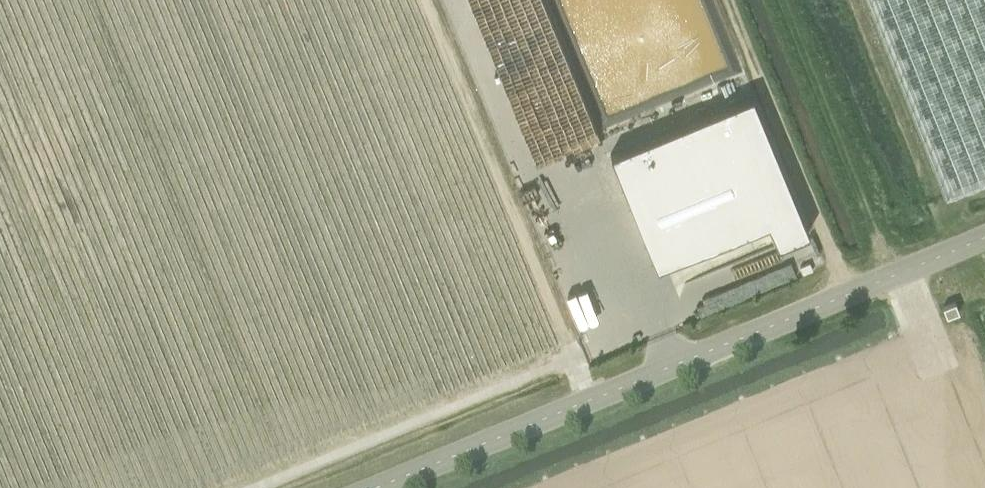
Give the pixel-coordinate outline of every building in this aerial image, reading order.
[(950,195),(984,181),(984,0),(872,0),(950,195)] [(657,267),(768,221),(778,245),(809,233),(753,96),(610,154),(657,267)]
